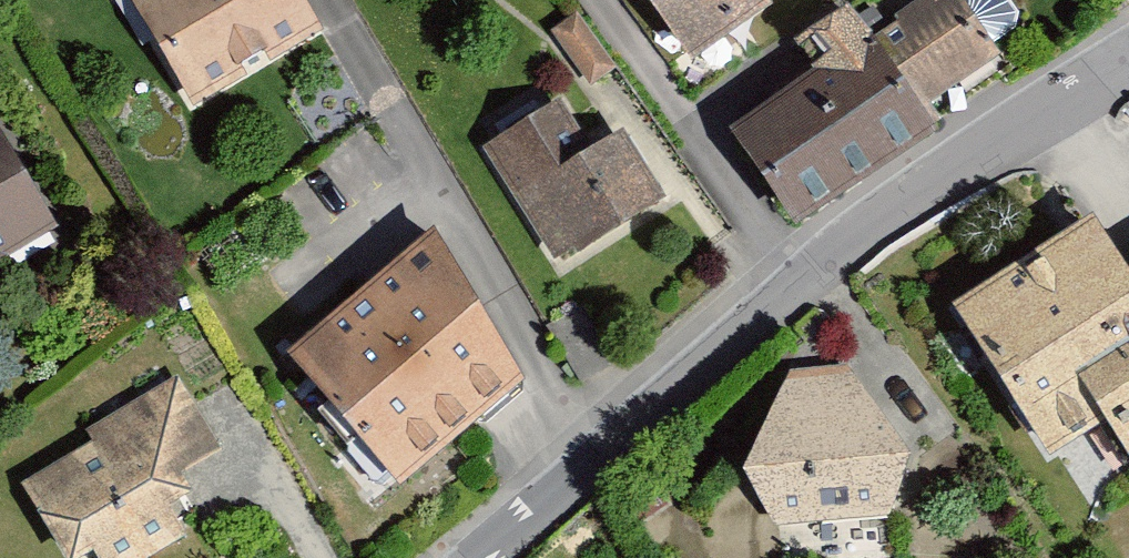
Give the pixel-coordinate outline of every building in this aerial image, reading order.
[(195,124),(324,45),(296,0),(118,0),(195,124)] [(706,75),(793,0),(645,0),(706,75)] [(723,139),(800,248),(944,147),(923,117),(1004,61),(961,0),(939,0),(877,43),(859,17),(814,49),(827,67),(723,139)] [(565,101),(483,152),(564,280),(673,211),(628,139),(600,157),(565,101)] [(64,241),(0,139),(0,281),(64,241)] [(296,361),(401,494),(533,400),(439,233),(296,361)] [(958,326),(1054,474),(1108,439),(1128,472),(1128,282),(1098,235),(958,326)] [(755,483),(773,538),(892,526),(913,469),(855,379),(784,385),(755,483)] [(183,387),(91,441),(102,459),(31,500),(65,557),(183,557),(199,549),(184,525),(203,514),(191,493),(231,470),(183,387)]
